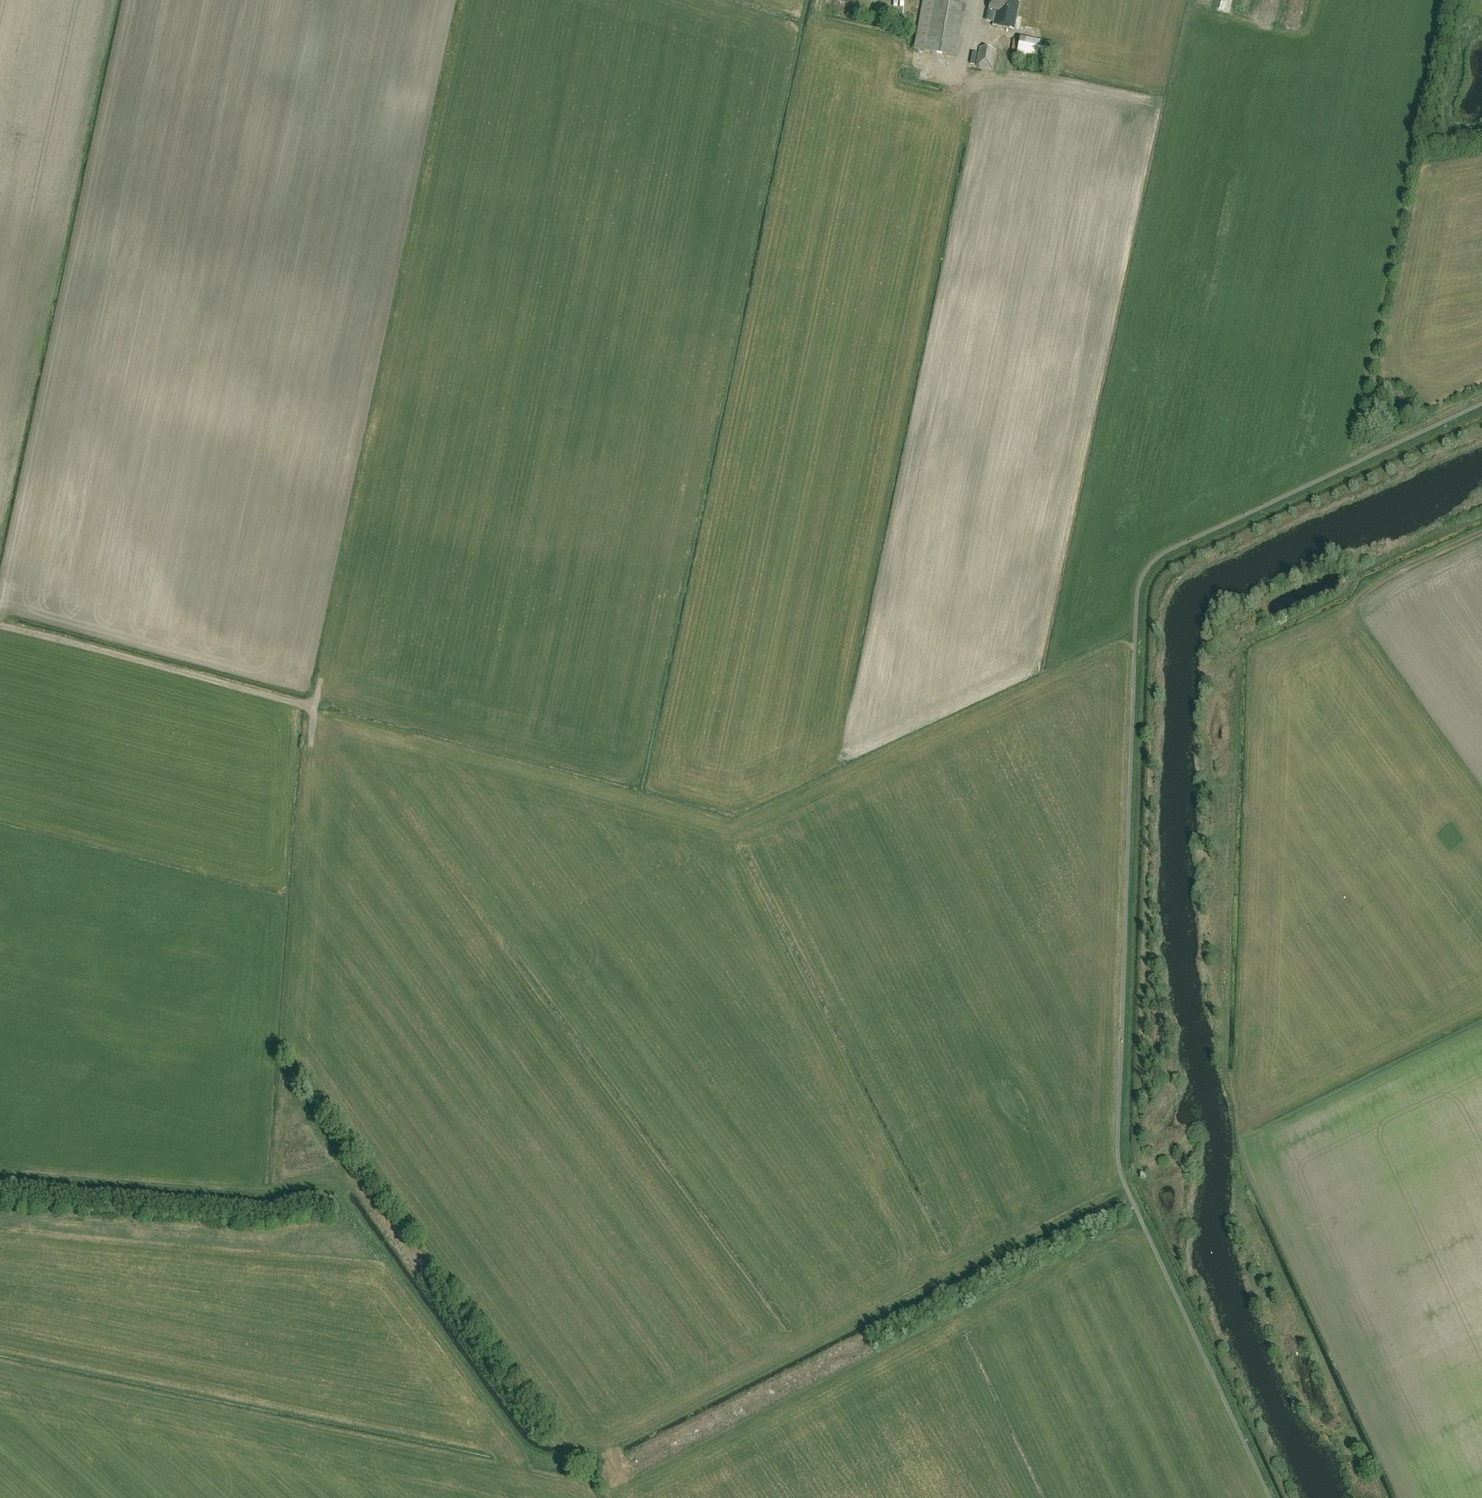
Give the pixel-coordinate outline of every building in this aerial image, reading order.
[(955,57),(964,5),(955,4),(955,3),(937,0),(923,0),(914,49),(955,57)] [(1014,30),(1019,2),(1009,0),(990,0),(989,10),(996,11),(993,26),(1014,30)] [(1017,59),(1039,58),(1038,38),(1016,39),(1017,59)] [(976,66),(992,69),(995,49),(979,47),(976,66)]
